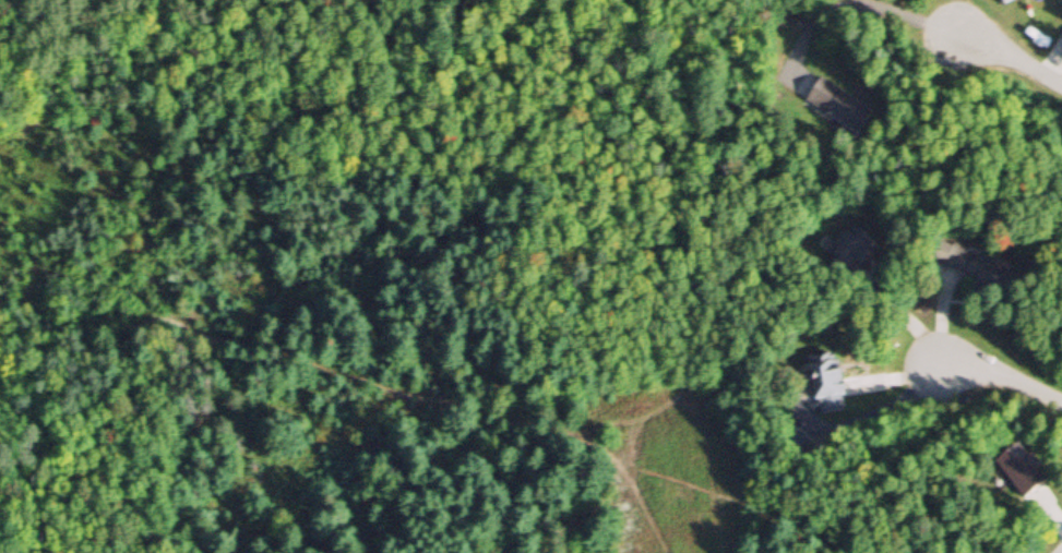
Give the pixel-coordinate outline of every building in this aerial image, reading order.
[(816,84),(801,107),(854,141),(869,119),(816,84)] [(834,262),(842,262),(843,275),(864,274),(861,239),(832,242),(834,262)] [(960,283),(969,286),(965,300),(996,308),(1006,272),(966,262),(960,283)] [(837,381),(828,383),(824,366),(799,371),(807,409),(813,408),(815,419),(844,413),(837,381)] [(1013,505),(1040,490),(1017,447),(990,462),(1013,505)]
